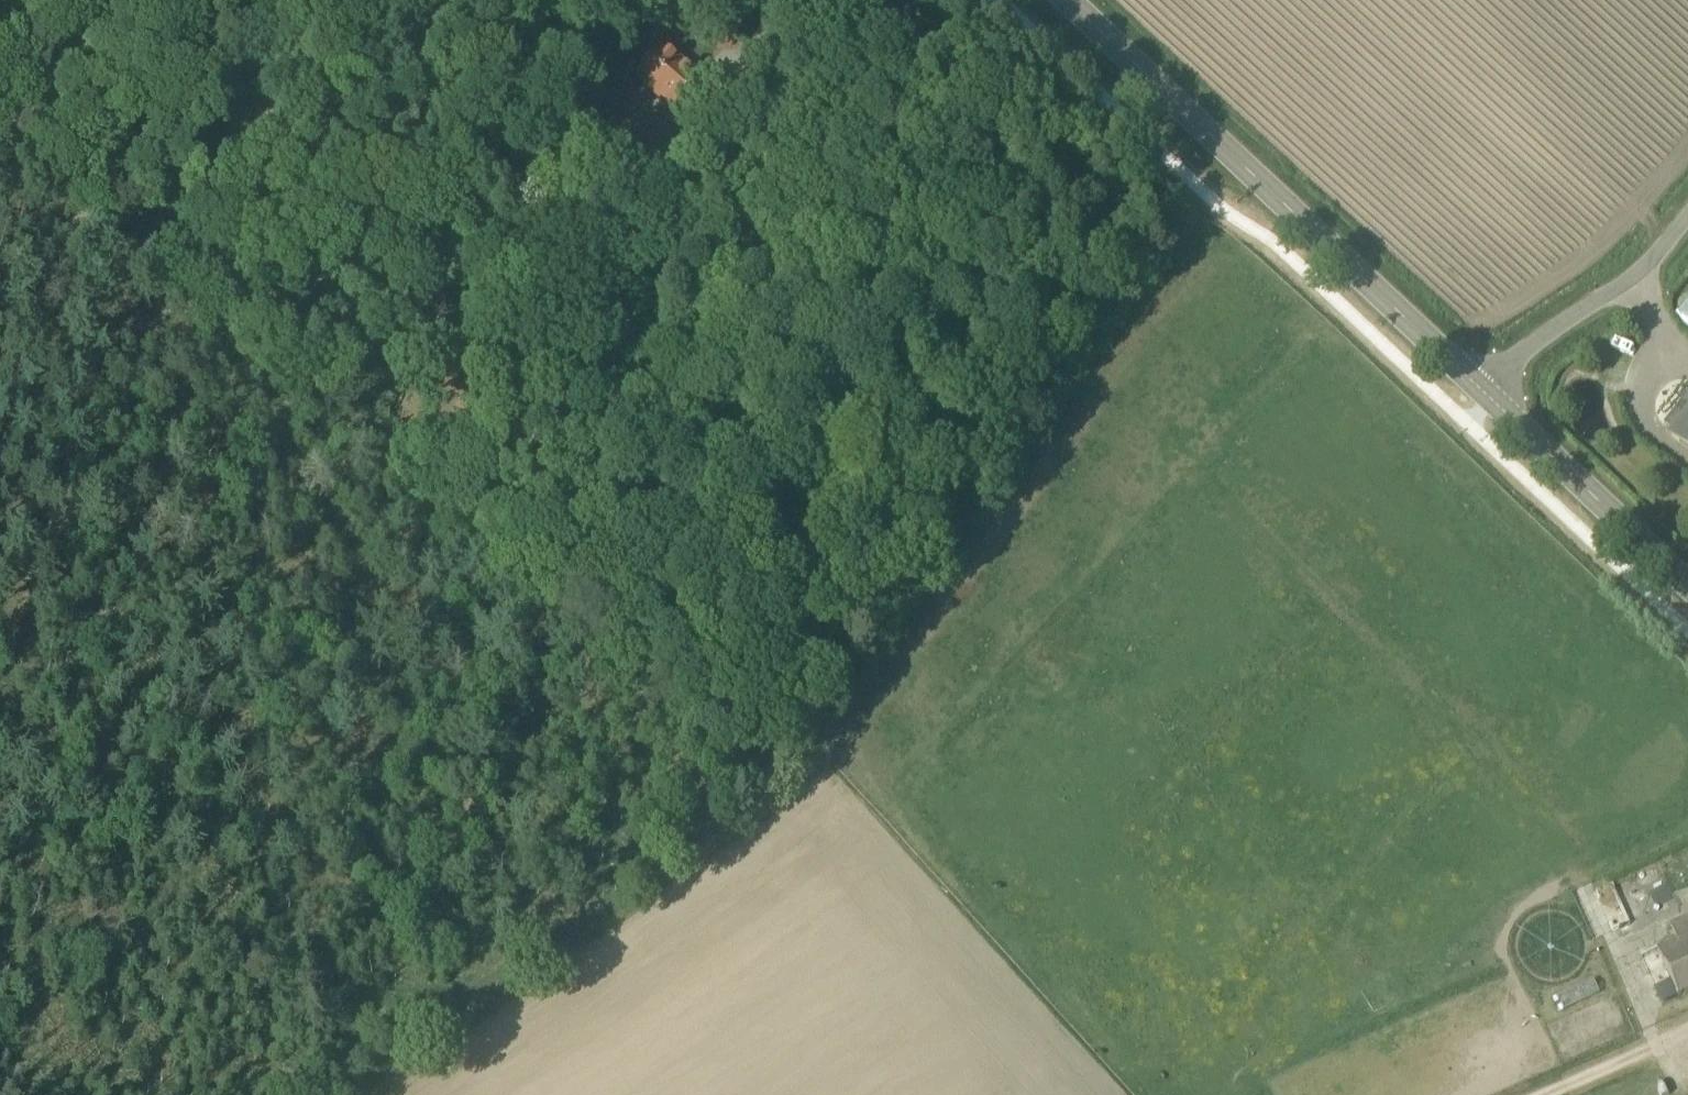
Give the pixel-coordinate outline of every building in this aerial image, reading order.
[(642,77),(673,104),(696,78),(665,51),(642,77)] [(1675,320),(1687,330),(1687,303),(1675,320)] [(1664,425),(1674,433),(1672,437),(1687,449),(1687,393),(1664,425)] [(1627,891),(1637,917),(1656,910),(1646,884),(1627,891)] [(1668,926),(1674,941),(1641,956),(1662,1003),(1678,996),(1678,997),(1687,992),(1687,917),(1668,926)]
